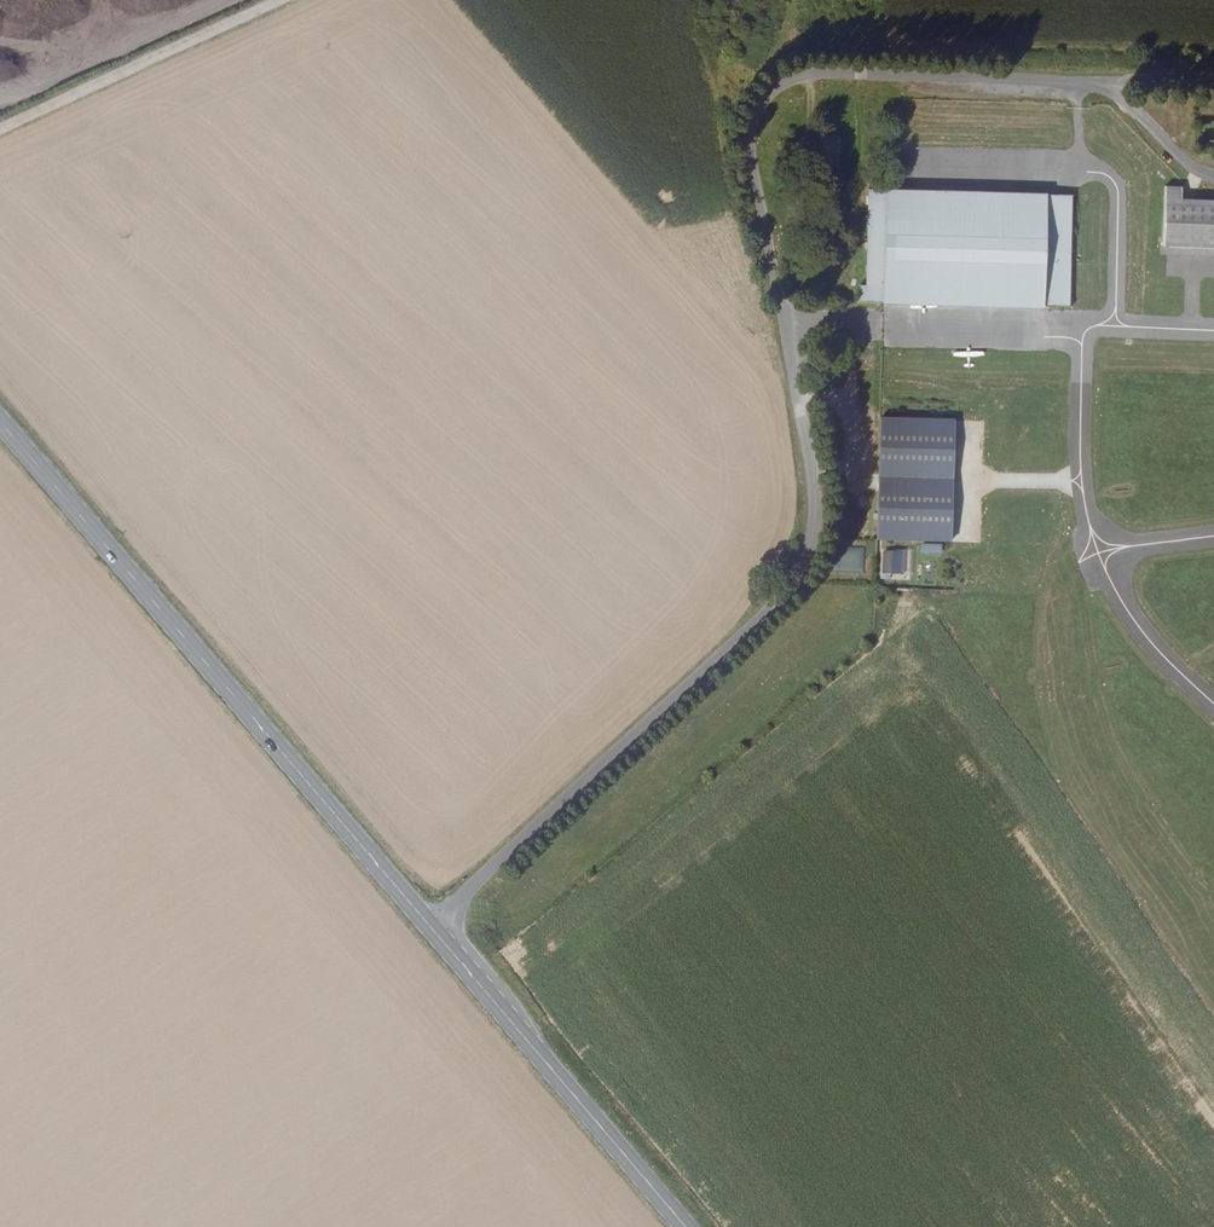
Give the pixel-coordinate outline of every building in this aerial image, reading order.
[(1169,246),(1213,247),(1213,202),(1184,201),(1184,189),(1171,188),(1169,246)] [(888,303),(891,191),(872,190),(869,287),(861,287),(861,303),(882,303),(888,303)] [(888,303),(1047,307),(1048,305),(1050,195),(901,191),(891,191),(888,303)] [(1075,196),(1050,195),(1048,305),(1072,305),(1075,196)] [(880,418),(878,418),(875,542),(950,544),(953,420),(880,418)] [(923,545),(923,552),(940,553),(941,545),(923,545)]
